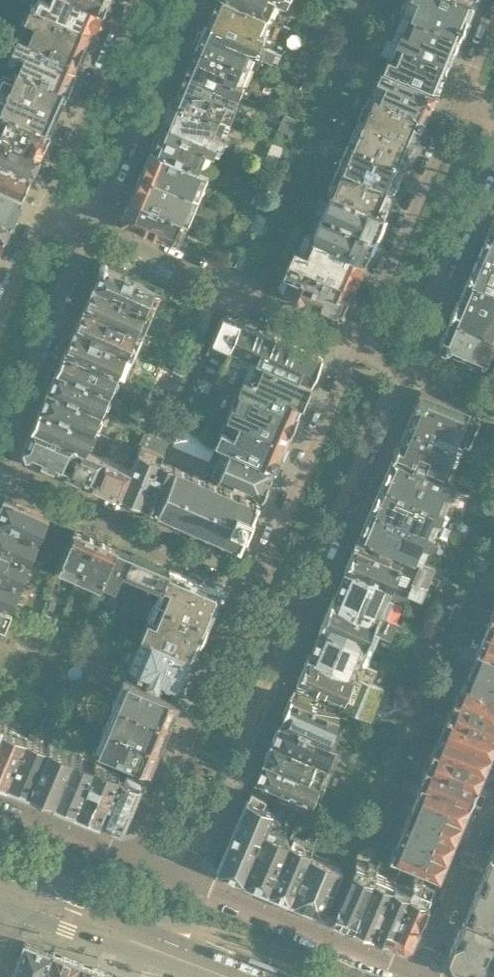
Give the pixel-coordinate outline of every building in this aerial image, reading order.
[(88,0),(28,0),(33,2),(35,3),(93,29),(103,7),(88,0)] [(205,20),(260,45),(264,34),(257,31),(264,15),(231,0),(214,0),(205,20)] [(264,15),(267,16),(273,1),(288,7),(291,0),(231,0),(264,15)] [(343,7),(352,11),(356,0),(346,0),(343,7)] [(463,0),(406,0),(402,10),(411,14),(458,35),(471,4),(463,0)] [(93,29),(35,3),(33,2),(26,18),(35,22),(29,37),(80,60),(93,29)] [(458,35),(411,14),(404,32),(398,29),(393,39),(399,42),(446,62),(458,35)] [(205,20),(195,43),(243,63),(249,51),(270,60),(274,51),(262,46),(260,45),(205,20)] [(80,60),(29,37),(19,32),(13,47),(25,53),(19,66),(25,68),(68,87),(80,60)] [(446,62),(399,42),(392,57),(386,55),(381,64),(435,88),(446,62)] [(196,43),(184,70),(239,94),(243,84),(235,81),(243,63),(195,43),(196,43)] [(383,82),(377,97),(423,117),(434,91),(379,67),(374,78),(383,82)] [(25,68),(19,82),(13,80),(3,75),(0,82),(0,83),(15,90),(14,92),(29,99),(31,95),(46,102),(46,103),(59,109),(68,87),(25,68)] [(184,70),(173,96),(221,117),(222,117),(228,101),(235,104),(239,94),(184,70)] [(31,95),(29,99),(14,92),(15,90),(0,83),(0,97),(11,101),(6,111),(50,130),(59,109),(46,103),(46,102),(31,95)] [(423,117),(377,97),(366,92),(362,101),(363,102),(357,116),(361,118),(413,141),(423,117)] [(172,96),(163,118),(218,142),(233,148),(236,139),(215,130),(221,117),(173,96),(172,96)] [(6,111),(2,109),(0,115),(0,135),(40,153),(50,130),(6,111)] [(413,141),(361,118),(357,116),(346,141),(347,142),(403,165),(413,141)] [(163,120),(152,146),(200,167),(207,151),(213,153),(218,142),(163,118),(162,120),(163,120)] [(0,135),(0,165),(29,177),(40,153),(0,135)] [(392,189),(403,165),(347,142),(338,164),(392,189)] [(151,146),(141,170),(190,192),(200,167),(152,146),(151,146)] [(382,213),(392,189),(338,164),(327,188),(329,189),(382,213)] [(0,165),(0,185),(22,194),(29,177),(0,165)] [(141,170),(131,194),(180,215),(190,192),(141,170)] [(0,185),(0,215),(11,220),(22,194),(0,185)] [(363,257),(382,213),(329,189),(309,233),(363,257)] [(124,212),(127,220),(170,238),(180,215),(131,194),(124,212)] [(0,215),(0,235),(4,237),(11,220),(0,215)] [(351,285),(363,257),(309,233),(304,231),(298,245),(294,243),(288,257),(351,285)] [(487,231),(477,256),(493,263),(493,234),(487,231)] [(242,245),(234,266),(242,269),(251,248),(242,245)] [(467,279),(493,290),(493,263),(477,256),(467,279)] [(351,285),(288,257),(277,284),(334,309),(343,306),(351,285)] [(101,264),(100,265),(92,285),(148,309),(159,285),(106,263),(105,263),(103,263),(101,264)] [(467,279),(458,301),(457,300),(450,317),(451,318),(443,336),(442,335),(439,342),(441,347),(448,350),(448,349),(484,364),(487,357),(493,342),(493,290),(467,279)] [(92,285),(83,306),(139,331),(148,309),(92,285)] [(196,353),(213,309),(201,304),(184,348),(196,353)] [(83,306),(74,327),(130,351),(139,331),(83,306)] [(237,320),(219,312),(207,339),(226,347),(237,320)] [(322,356),(237,320),(226,347),(310,383),(322,356)] [(74,327),(65,347),(65,348),(117,371),(121,373),(130,351),(74,327)] [(226,347),(207,339),(195,370),(213,378),(234,387),(297,414),(310,383),(226,347)] [(65,348),(56,368),(109,390),(117,371),(65,348)] [(185,375),(192,356),(181,352),(177,362),(166,357),(162,366),(185,375)] [(461,372),(464,364),(454,360),(451,368),(461,372)] [(56,368),(48,387),(100,410),(109,390),(56,368)] [(48,387),(40,406),(92,429),(100,410),(48,387)] [(297,414),(234,387),(223,413),(228,416),(285,440),(297,414)] [(420,390),(406,423),(455,443),(456,440),(463,443),(474,417),(467,414),(469,409),(420,390)] [(178,400),(167,394),(161,407),(173,413),(178,400)] [(196,402),(182,396),(174,414),(187,420),(196,402)] [(32,426),(73,444),(80,447),(83,449),(92,429),(40,406),(32,426)] [(285,440),(228,416),(223,413),(213,439),(227,445),(274,466),(285,440)] [(392,457),(437,476),(443,463),(454,468),(463,447),(455,443),(406,423),(392,457)] [(23,447),(25,454),(62,470),(71,450),(73,444),(32,426),(23,447)] [(175,439),(170,453),(191,461),(196,446),(175,439)] [(258,502),(161,459),(163,453),(140,443),(129,469),(118,494),(239,546),(245,533),(246,534),(254,515),(252,515),(258,502)] [(78,453),(80,447),(73,444),(71,450),(78,453)] [(274,466),(227,445),(221,460),(215,458),(209,471),(259,494),(262,496),(267,482),(273,466),(274,467),(274,466)] [(83,449),(80,447),(78,453),(71,450),(62,470),(90,482),(101,457),(83,449)] [(129,469),(101,457),(90,482),(118,494),(129,469)] [(453,483),(437,476),(392,457),(381,482),(435,505),(442,508),(453,483)] [(442,508),(435,505),(381,482),(370,508),(431,534),(442,508)] [(0,508),(0,522),(40,539),(49,517),(4,497),(0,508)] [(420,560),(431,534),(370,508),(359,534),(381,544),(403,553),(413,557),(420,560)] [(31,562),(40,539),(0,522),(0,549),(31,562)] [(109,564),(116,546),(74,528),(59,565),(100,583),(102,581),(109,564)] [(435,567),(420,560),(413,557),(403,553),(399,561),(377,551),(381,544),(359,534),(359,535),(360,535),(356,543),(355,542),(346,565),(409,592),(422,597),(435,567)] [(169,569),(116,546),(109,564),(102,581),(115,586),(122,569),(161,586),(169,569)] [(21,584),(31,562),(0,549),(0,575),(21,584)] [(346,567),(334,594),(386,616),(392,600),(404,605),(409,592),(346,565),(345,566),(346,567)] [(215,606),(219,595),(224,593),(222,588),(217,590),(169,569),(161,586),(163,586),(163,585),(170,588),(163,606),(208,624),(215,606)] [(6,606),(12,608),(21,584),(0,575),(0,603),(6,606)] [(481,597),(487,580),(479,577),(473,594),(481,597)] [(321,626),(321,627),(372,649),(379,633),(390,638),(395,627),(399,629),(402,623),(386,616),(334,594),(333,594),(320,626),(321,626)] [(467,610),(481,616),(485,608),(470,602),(467,610)] [(484,625),(458,614),(461,607),(455,604),(448,618),(481,633),(484,625)] [(200,642),(208,624),(163,606),(156,621),(147,617),(141,633),(193,655),(199,642),(200,642)] [(490,612),(484,625),(481,633),(479,639),(476,647),(475,648),(481,650),(493,656),(493,614),(490,612)] [(321,627),(309,654),(309,655),(371,682),(377,669),(366,664),(372,649),(321,627)] [(476,647),(479,639),(458,630),(455,638),(476,647)] [(186,675),(194,655),(193,655),(141,633),(140,632),(126,665),(143,672),(140,680),(160,688),(162,683),(174,688),(179,686),(185,674),(186,675)] [(452,667),(458,651),(451,648),(444,664),(452,667)] [(481,650),(476,662),(470,659),(468,665),(473,668),(493,677),(493,656),(481,650)] [(384,688),(371,683),(371,682),(309,655),(309,654),(308,653),(298,678),(299,678),(296,686),(316,695),(319,687),(331,692),(327,700),(370,719),(384,688)] [(473,668),(469,678),(464,676),(460,685),(464,686),(493,699),(493,677),(473,668)] [(176,697),(172,695),(172,694),(160,688),(140,680),(126,674),(116,698),(121,700),(167,718),(176,697)] [(431,704),(440,682),(432,679),(423,701),(431,704)] [(464,686),(460,696),(454,694),(451,702),(457,704),(493,719),(493,699),(464,686)] [(37,714),(43,697),(20,688),(13,705),(37,714)] [(290,695),(279,722),(326,742),(337,716),(290,695)] [(167,718),(121,700),(119,705),(114,702),(107,720),(157,742),(165,724),(167,718)] [(457,704),(453,712),(448,710),(445,717),(493,738),(493,719),(457,704)] [(423,733),(430,716),(422,713),(415,730),(423,733)] [(445,717),(441,726),(447,728),(443,737),(488,757),(493,743),(493,738),(445,717)] [(157,742),(107,720),(97,745),(147,766),(157,742)] [(326,742),(279,722),(271,740),(326,764),(333,746),(326,742)] [(0,731),(0,780),(6,783),(26,735),(2,726),(0,731)] [(26,735),(6,783),(28,791),(48,744),(26,735)] [(488,757),(443,737),(439,745),(434,743),(431,751),(481,773),(488,757)] [(427,744),(412,738),(408,746),(423,752),(427,744)] [(326,764),(271,740),(263,759),(318,783),(326,764)] [(48,744),(28,791),(51,801),(70,755),(72,753),(48,744)] [(481,773),(431,751),(427,760),(433,762),(429,770),(475,789),(481,773)] [(70,755),(51,801),(72,809),(91,764),(70,755)] [(318,783),(263,759),(255,777),(280,787),(282,788),(307,799),(309,800),(310,801),(318,783)] [(91,764),(72,809),(96,819),(114,774),(116,771),(92,762),(91,764)] [(403,783),(410,766),(403,764),(396,780),(403,783)] [(475,789),(429,770),(424,768),(421,775),(426,778),(422,786),(468,806),(475,789)] [(122,771),(120,776),(140,785),(142,779),(122,771)] [(114,774),(96,819),(121,829),(140,785),(120,776),(114,774)] [(371,784),(365,800),(375,804),(378,799),(382,789),(372,785),(371,784)] [(468,806),(422,786),(418,784),(414,793),(423,797),(419,806),(460,824),(468,806)] [(309,800),(307,799),(282,788),(280,787),(275,799),(304,812),(309,800)] [(243,879),(264,831),(273,808),(246,797),(217,868),(243,879)] [(387,820),(395,803),(388,800),(380,817),(387,820)] [(460,824),(419,806),(415,816),(407,811),(403,820),(453,841),(460,824)] [(453,841),(403,820),(399,829),(408,833),(404,841),(445,859),(453,841)] [(264,831),(243,879),(269,889),(289,841),(264,831)] [(372,844),(375,836),(368,833),(365,841),(372,844)] [(290,898),(309,853),(310,850),(289,841),(269,889),(290,898)] [(445,859),(404,841),(401,849),(393,845),(390,855),(439,875),(445,859)] [(323,911),(341,867),(329,861),(309,853),(290,898),(323,911)] [(452,963),(484,976),(491,976),(493,971),(493,855),(491,854),(460,928),(449,955),(452,963)] [(351,868),(332,915),(355,924),(373,879),(378,869),(368,865),(365,873),(351,868)] [(410,892),(390,939),(404,945),(411,942),(434,886),(415,878),(410,892)] [(373,879),(355,924),(375,932),(394,888),(373,879)] [(394,888),(375,932),(390,939),(410,892),(395,886),(394,888)] [(54,952),(25,941),(11,976),(44,976),(54,952)] [(83,963),(54,952),(44,976),(77,976),(83,963)] [(110,973),(83,963),(77,976),(108,976),(110,973)]
